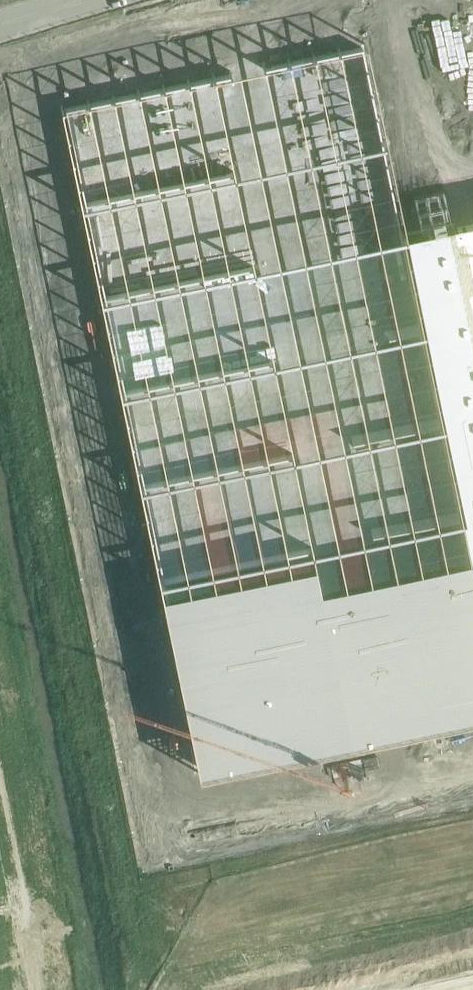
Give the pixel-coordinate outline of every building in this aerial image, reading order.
[(61,160),(85,271),(106,267),(211,774),(417,731),(425,769),(472,759),(472,219),(418,231),(377,37),(71,100),(83,156),(61,160)]
